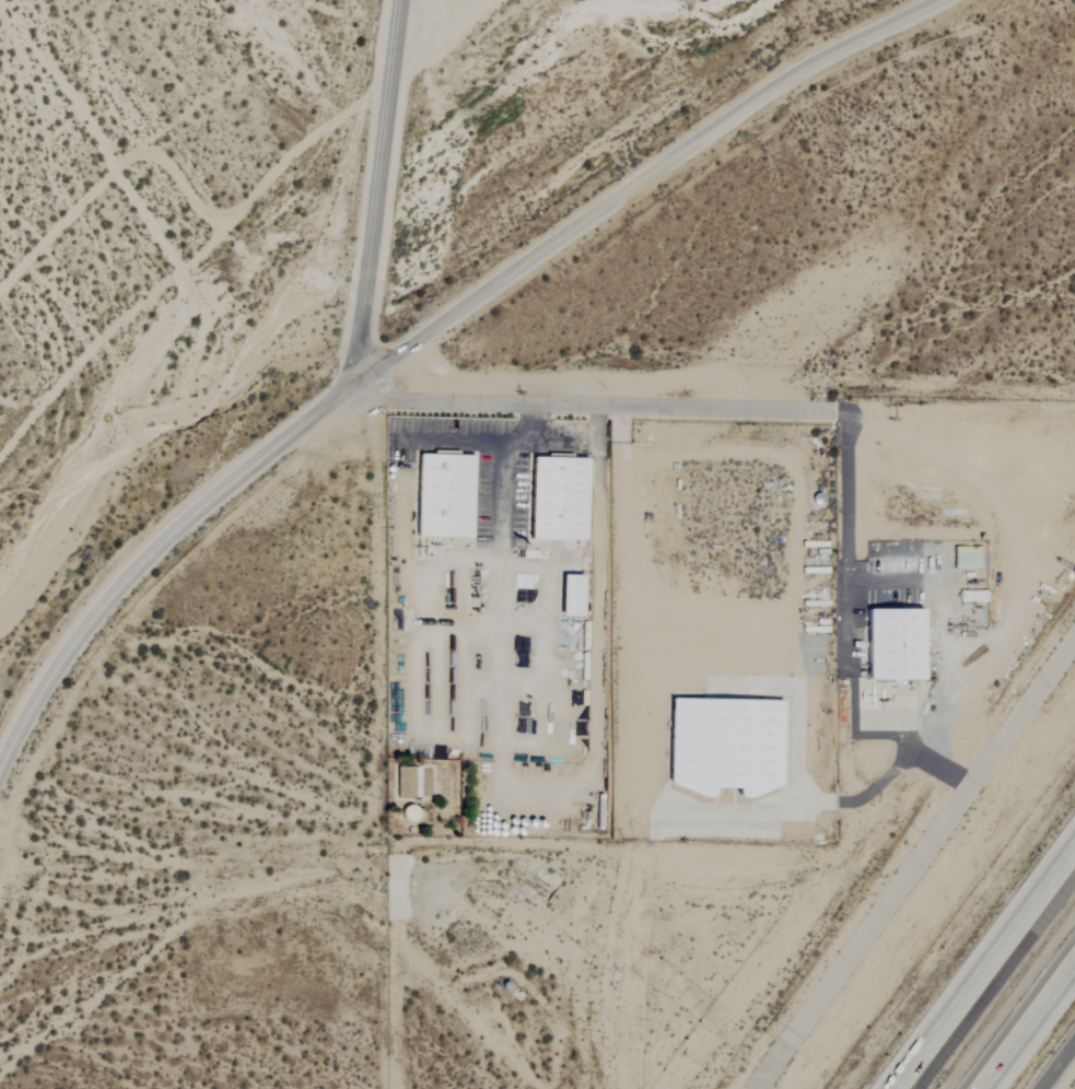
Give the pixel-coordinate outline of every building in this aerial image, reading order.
[(471,455),(416,454),(414,537),(469,538),(471,455)] [(585,458),(529,457),(528,539),(583,540),(585,458)] [(581,576),(560,576),(559,616),(579,616),(581,576)] [(921,680),(920,609),(865,610),(866,680),(921,680)] [(780,701),(668,698),(666,792),(710,793),(710,788),(735,789),(734,793),(778,794),(780,701)]
